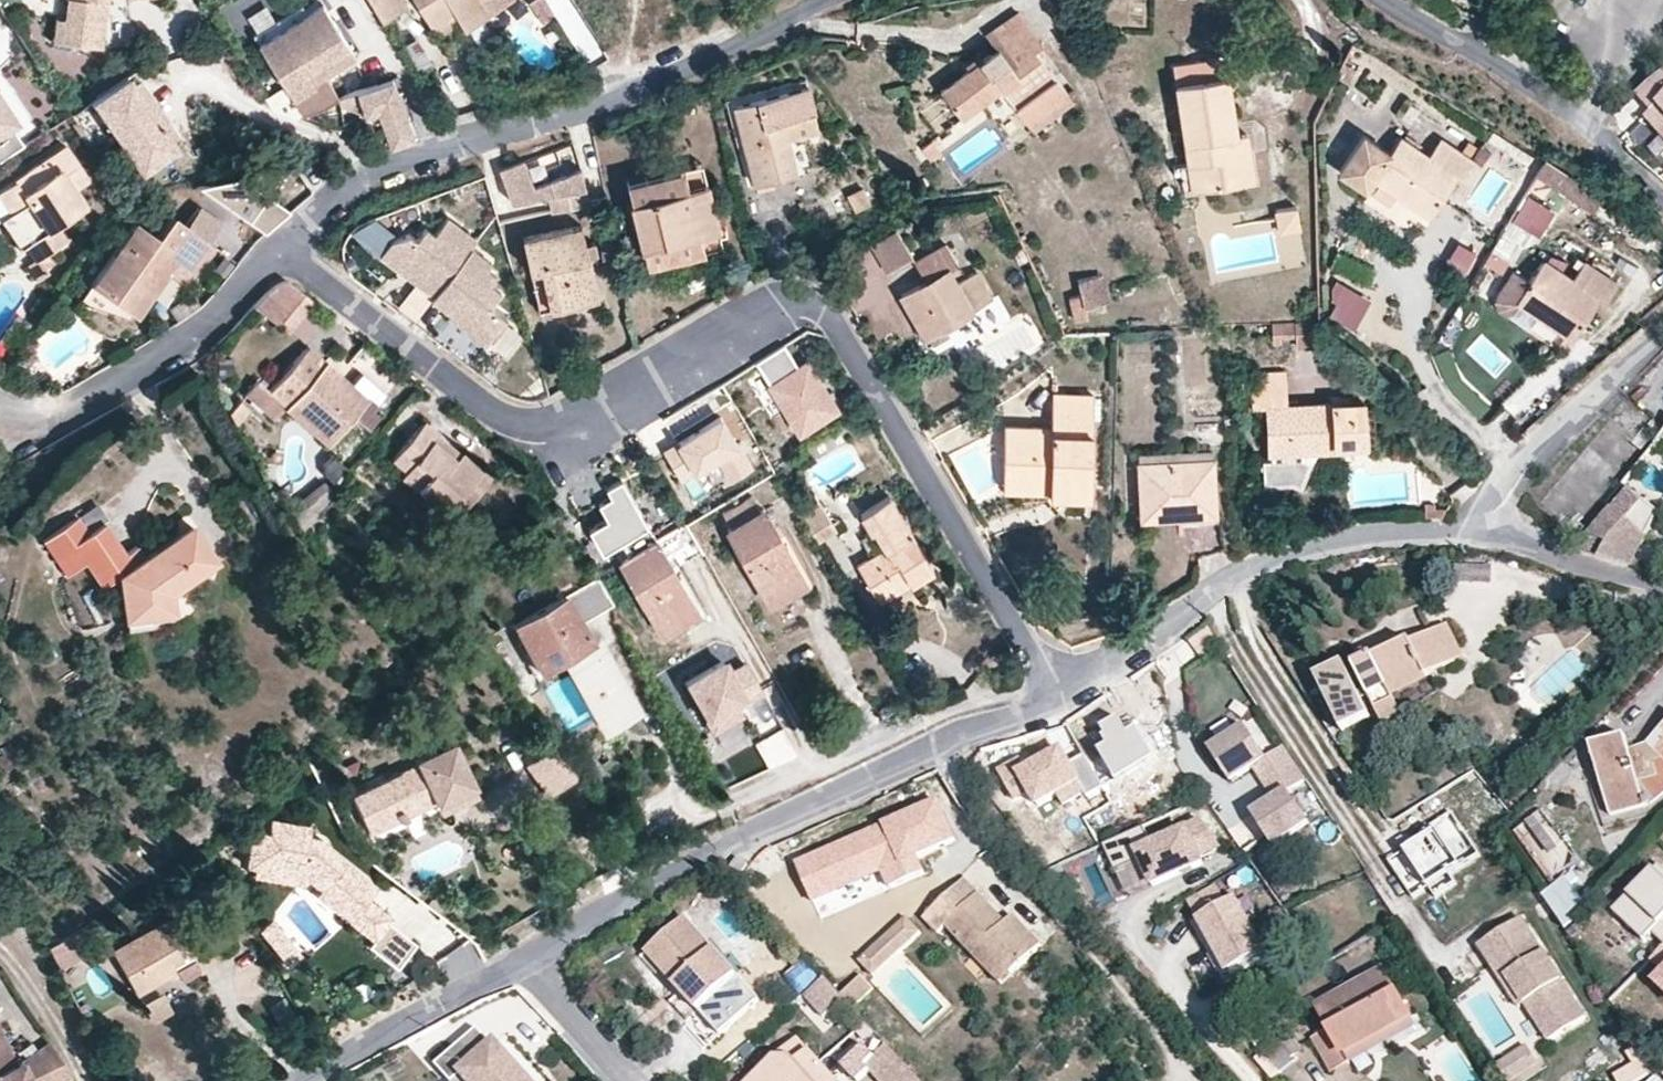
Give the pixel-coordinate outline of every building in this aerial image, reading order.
[(66,20),(57,19),(54,43),(74,45),(76,23),(73,22),(76,0),(68,0),(66,20)] [(73,22),(76,23),(74,45),(101,48),(106,0),(76,0),(73,22)] [(255,29),(274,19),(264,0),(245,11),(255,29)] [(402,0),(371,0),(383,19),(405,5),(402,0)] [(506,0),(417,0),(434,32),(452,21),(463,40),(464,41),(499,21),(491,9),(506,0)] [(530,4),(527,0),(506,0),(491,9),(499,21),(530,4)] [(541,9),(550,4),(547,0),(536,0),(541,9)] [(256,30),(262,40),(310,11),(305,2),(256,30)] [(262,40),(303,110),(324,104),(340,97),(327,72),(318,77),(311,68),(352,45),(326,2),(310,11),(262,40)] [(551,32),(563,26),(550,4),(546,6),(541,9),(538,10),(551,32)] [(1008,68),(1035,48),(1042,43),(1019,12),(985,37),(997,52),(1008,68)] [(452,21),(434,32),(445,49),(463,40),(452,21)] [(1071,96),(1035,48),(1008,68),(997,52),(941,94),(962,122),(1003,91),(1029,126),(1071,96)] [(122,73),(86,97),(139,178),(177,153),(168,141),(177,135),(140,79),(130,86),(122,73)] [(1662,135),(1662,73),(1637,93),(1653,110),(1646,116),(1662,135)] [(734,101),(757,178),(770,175),(797,166),(781,118),(813,107),(803,79),(734,101)] [(379,111),(390,148),(415,140),(395,80),(359,91),(365,112),(366,115),(379,111)] [(1231,145),(1242,144),(1234,80),(1178,87),(1189,170),(1205,168),(1209,194),(1258,187),(1254,160),(1233,163),(1231,145)] [(359,91),(340,97),(340,102),(365,112),(359,91)] [(294,94),(273,106),(275,108),(293,116),(303,110),(294,94)] [(23,147),(13,132),(20,127),(0,96),(0,162),(23,147)] [(1077,104),(1071,96),(1029,126),(1035,134),(1077,104)] [(379,111),(366,115),(375,122),(382,120),(379,111)] [(932,141),(924,128),(912,135),(920,149),(932,141)] [(1392,156),(1365,137),(1340,174),(1368,192),(1376,180),(1432,217),(1456,181),(1462,185),(1474,167),(1440,144),(1430,160),(1402,141),(1392,156)] [(1252,143),(1242,144),(1231,145),(1233,163),(1254,160),(1252,143)] [(0,191),(0,200),(8,212),(26,240),(38,258),(44,267),(53,262),(48,253),(68,240),(59,226),(81,211),(70,193),(87,182),(65,148),(0,191)] [(527,160),(501,166),(510,202),(548,193),(551,208),(586,199),(579,170),(532,181),(527,160)] [(1601,193),(1550,163),(1538,183),(1589,212),(1601,193)] [(327,165),(318,171),(324,181),(333,174),(327,165)] [(1205,168),(1189,170),(1193,196),(1209,194),(1205,168)] [(809,172),(772,184),(778,205),(815,192),(809,172)] [(770,175),(757,178),(760,188),(772,184),(770,175)] [(709,180),(635,195),(645,240),(697,229),(718,225),(709,180)] [(242,182),(201,191),(263,233),(289,213),(242,182)] [(854,209),(873,198),(865,183),(845,193),(854,209)] [(1530,196),(1514,221),(1539,237),(1555,212),(1530,196)] [(186,227),(209,243),(222,225),(199,208),(186,227)] [(1279,222),(1300,218),(1298,209),(1277,213),(1279,222)] [(371,210),(353,230),(374,250),(393,230),(371,210)] [(0,217),(0,226),(14,247),(26,240),(8,212),(0,217)] [(381,246),(433,290),(478,235),(449,212),(436,229),(427,222),(418,233),(411,227),(392,233),(381,246)] [(527,227),(534,263),(543,262),(553,299),(599,290),(583,214),(527,227)] [(186,227),(173,217),(157,239),(136,223),(91,285),(137,318),(167,275),(190,291),(203,273),(192,266),(209,243),(186,227)] [(1302,231),(1300,218),(1279,222),(1281,235),(1302,231)] [(887,262),(902,252),(885,224),(869,234),(887,262)] [(697,229),(645,240),(649,262),(702,250),(697,229)] [(933,256),(946,249),(934,233),(902,252),(912,267),(890,284),(916,325),(979,282),(962,258),(953,261),(942,269),(933,256)] [(433,290),(430,293),(455,313),(453,316),(484,341),(505,315),(489,302),(500,288),(490,279),(496,272),(487,264),(492,259),(472,242),(433,290)] [(219,251),(209,243),(192,266),(203,273),(219,251)] [(1467,274),(1477,256),(1462,247),(1451,265),(1467,274)] [(953,261),(946,249),(933,256),(942,269),(953,261)] [(49,275),(44,267),(38,258),(23,268),(34,284),(49,275)] [(543,262),(534,263),(542,301),(553,299),(543,262)] [(1520,305),(1573,344),(1602,305),(1608,309),(1621,290),(1590,268),(1577,286),(1548,265),(1533,286),(1519,276),(1512,277),(1495,301),(1496,310),(1509,319),(1520,305)] [(1081,289),(1070,292),(1076,314),(1089,311),(1085,300),(1105,294),(1098,269),(1078,275),(1081,289)] [(285,338),(316,305),(294,286),(263,317),(285,338)] [(1368,299),(1347,288),(1331,316),(1353,328),(1368,299)] [(31,320),(40,306),(31,300),(21,314),(31,320)] [(1320,344),(1323,321),(1281,322),(1281,341),(1302,340),(1303,346),(1320,344)] [(794,362),(784,347),(764,360),(776,380),(769,384),(797,429),(836,405),(808,359),(794,362)] [(291,407),(328,439),(349,416),(363,429),(375,416),(370,411),(374,407),(348,384),(307,348),(271,389),(291,407)] [(348,384),(374,407),(385,395),(359,372),(348,384)] [(1287,374),(1256,375),(1257,412),(1272,412),(1277,456),(1308,453),(1339,450),(1339,447),(1363,445),(1359,403),(1290,407),(1287,374)] [(280,419),(291,407),(271,389),(258,378),(247,390),(280,419)] [(1005,421),(1002,470),(1057,473),(1057,488),(1056,492),(1093,494),(1099,395),(1053,392),(1051,423),(1005,421)] [(680,440),(665,448),(678,472),(721,450),(733,472),(752,462),(723,406),(676,431),(680,440)] [(428,441),(437,431),(421,415),(388,455),(403,467),(396,474),(442,516),(456,500),(482,469),(455,446),(448,456),(428,441)] [(455,446),(437,431),(428,441),(448,456),(455,446)] [(1145,457),(1146,465),(1212,458),(1211,450),(1145,457)] [(1308,453),(1277,456),(1277,461),(1271,462),(1273,483),(1298,480),(1304,483),(1314,462),(1308,460),(1308,453)] [(1212,458),(1146,465),(1141,465),(1146,514),(1179,510),(1178,504),(1216,500),(1212,458)] [(482,469),(456,500),(465,509),(491,477),(482,469)] [(1057,473),(1002,470),(1001,485),(1057,488),(1057,473)] [(644,519),(619,471),(604,478),(610,491),(596,498),(605,515),(592,521),(601,541),(644,519)] [(318,477),(286,507),(301,523),(332,493),(318,477)] [(1609,500),(1586,529),(1594,536),(1584,548),(1609,558),(1633,562),(1642,538),(1660,506),(1630,482),(1613,504),(1609,500)] [(880,490),(855,505),(866,523),(868,522),(879,539),(853,557),(874,592),(924,560),(880,490)] [(790,506),(808,535),(829,522),(813,495),(790,506)] [(1179,510),(1146,514),(1147,523),(1218,516),(1216,500),(1178,504),(1179,510)] [(763,505),(726,525),(771,598),(806,577),(763,505)] [(121,582),(128,618),(173,611),(173,598),(224,564),(197,525),(149,557),(143,548),(129,555),(111,527),(94,537),(81,519),(46,544),(69,578),(91,562),(110,590),(121,582)] [(653,538),(617,559),(661,631),(696,609),(653,538)] [(597,582),(564,600),(578,625),(611,607),(597,582)] [(564,600),(516,627),(542,674),(563,663),(568,673),(573,670),(579,667),(593,692),(619,677),(600,642),(591,647),(578,625),(564,600)] [(173,611),(128,618),(130,637),(158,635),(158,629),(178,626),(173,611)] [(1375,650),(1357,660),(1370,685),(1361,690),(1343,659),(1316,673),(1345,727),(1372,713),(1364,697),(1373,692),(1388,718),(1407,708),(1397,688),(1459,655),(1453,644),(1460,641),(1447,617),(1377,655),(1375,650)] [(729,669),(724,659),(682,679),(708,731),(743,714),(737,703),(758,693),(743,662),(729,669)] [(639,713),(619,677),(593,692),(579,667),(573,670),(607,731),(639,713)] [(1119,783),(1156,761),(1138,729),(1128,735),(1119,720),(1105,728),(1114,744),(1101,752),(1119,783)] [(1289,791),(1306,779),(1283,744),(1266,756),(1245,724),(1209,748),(1230,781),(1253,766),(1274,798),(1252,813),(1273,846),(1310,822),(1289,791)] [(1647,745),(1632,749),(1627,734),(1589,747),(1609,814),(1647,802),(1641,781),(1655,775),(1653,769),(1662,760),(1662,728),(1647,745)] [(416,761),(350,792),(366,826),(399,811),(395,801),(409,794),(414,804),(432,796),(434,800),(472,782),(451,739),(414,756),(416,761)] [(562,758),(551,742),(524,762),(534,777),(562,758)] [(1088,792),(1105,783),(1086,750),(1069,759),(1061,745),(1026,765),(1021,755),(999,767),(1015,795),(1030,786),(1039,800),(1058,790),(1063,799),(1085,787),(1088,792)] [(574,773),(562,758),(534,777),(546,793),(574,773)] [(476,792),(472,782),(434,800),(439,810),(476,792)] [(395,801),(399,811),(414,804),(409,794),(395,801)] [(920,851),(958,833),(941,796),(818,853),(835,890),(884,867),(892,885),(928,869),(920,851)] [(1541,808),(1513,829),(1547,876),(1576,855),(1541,808)] [(1202,852),(1221,843),(1201,814),(1184,822),(1185,824),(1150,840),(1142,823),(1102,842),(1114,869),(1141,856),(1153,882),(1205,859),(1202,852)] [(1471,856),(1445,815),(1412,836),(1418,844),(1394,860),(1418,897),(1429,890),(1437,903),(1461,888),(1449,870),(1471,856)] [(239,867),(248,868),(298,875),(297,881),(314,892),(316,890),(337,904),(331,914),(348,926),(346,928),(373,946),(386,926),(390,920),(371,907),(363,902),(373,888),(366,883),(368,880),(331,855),(329,847),(325,841),(309,834),(310,824),(262,818),(260,836),(243,833),(239,867)] [(835,890),(818,853),(799,862),(816,899),(835,890)] [(1141,856),(1114,869),(1126,895),(1153,882),(1141,856)] [(736,857),(730,870),(744,876),(749,863),(736,857)] [(1662,865),(1619,912),(1648,937),(1662,920),(1662,866),(1662,865)] [(1572,867),(1544,889),(1568,927),(1592,902),(1579,888),(1585,880),(1572,867)] [(248,868),(247,878),(297,885),(297,881),(298,875),(248,868)] [(946,928),(973,957),(983,948),(1011,977),(1043,947),(1015,918),(1008,925),(964,879),(923,917),(939,934),(946,928)] [(1272,951),(1238,893),(1229,899),(1220,884),(1192,901),(1231,967),(1241,962),(1245,966),(1272,951)] [(363,902),(371,907),(380,892),(373,888),(363,902)] [(314,892),(309,900),(331,914),(337,904),(316,890),(314,892)] [(1583,1011),(1522,910),(1479,936),(1490,955),(1506,945),(1516,961),(1505,967),(1546,1034),(1583,1011)] [(115,948),(139,987),(163,973),(192,959),(199,969),(221,957),(197,915),(181,922),(174,913),(115,948)] [(645,953),(709,1019),(745,986),(748,983),(684,916),(645,953)] [(880,978),(921,939),(907,924),(865,963),(880,978)] [(259,935),(288,968),(300,958),(271,925),(259,935)] [(414,948),(386,926),(373,946),(370,951),(396,972),(414,948)] [(46,943),(58,968),(79,958),(67,933),(46,943)] [(1516,961),(1506,945),(1490,955),(1517,1000),(1523,997),(1505,967),(1516,961)] [(983,948),(973,957),(1001,987),(1011,977),(983,948)] [(1350,1047),(1413,1006),(1384,962),(1319,1004),(1333,1027),(1318,1037),(1338,1068),(1356,1056),(1350,1047)] [(163,973),(139,987),(145,997),(169,984),(163,973)] [(842,995),(823,975),(801,994),(821,1015),(842,995)] [(862,977),(841,997),(855,1011),(876,991),(862,977)] [(745,986),(709,1019),(720,1031),(757,998),(745,986)] [(159,991),(138,1001),(147,1020),(168,1010),(159,991)] [(1419,1014),(1413,1006),(1350,1047),(1356,1056),(1419,1014)] [(449,1080),(464,1080),(466,1079),(468,1080),(531,1080),(499,1047),(496,1050),(480,1033),(440,1071),(449,1080)] [(1302,1060),(1283,1036),(1267,1048),(1287,1073),(1302,1060)] [(0,1039),(0,1080),(47,1080),(37,1056),(14,1066),(0,1039)] [(800,1043),(780,1061),(803,1067),(816,1058),(800,1043)] [(887,1044),(872,1057),(859,1043),(840,1061),(856,1079),(866,1069),(877,1080),(921,1080),(887,1044)] [(1500,1069),(1508,1080),(1529,1080),(1544,1071),(1530,1049),(1500,1069)] [(47,1080),(66,1080),(68,1080),(49,1050),(37,1056),(47,1080)] [(816,1058),(803,1067),(780,1061),(779,1080),(837,1080),(816,1058)] [(780,1061),(774,1065),(756,1080),(779,1080),(780,1061)]
